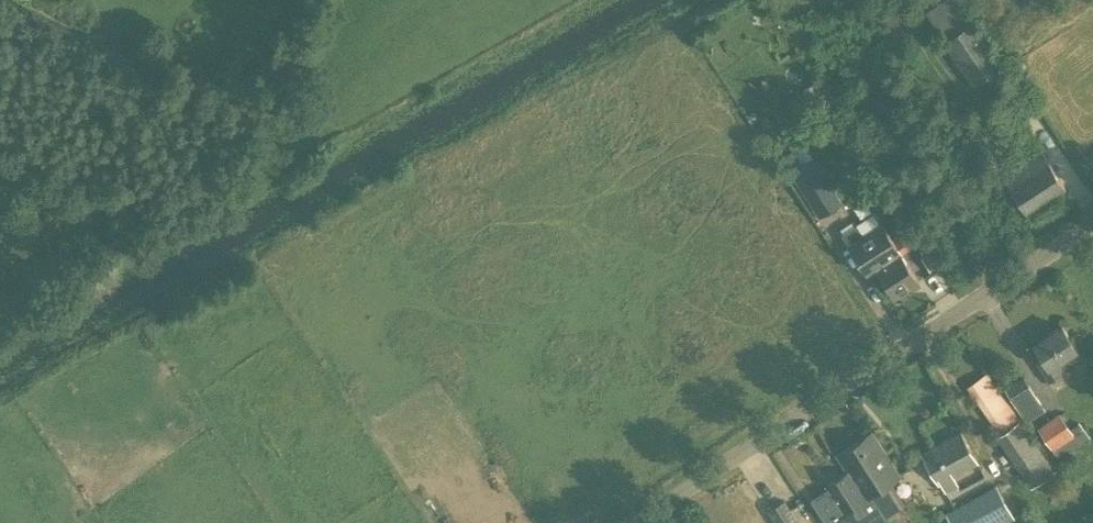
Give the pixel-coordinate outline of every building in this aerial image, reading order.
[(967,11),(960,0),(940,0),(926,9),(938,29),(967,11)] [(1002,65),(972,21),(942,42),(972,86),(1002,65)] [(2,178),(13,155),(0,149),(0,177),(2,178)] [(1026,211),(1064,187),(1041,152),(1003,176),(1026,211)] [(817,217),(842,202),(813,154),(788,170),(817,217)] [(894,297),(918,282),(881,224),(863,236),(856,224),(841,233),(867,274),(876,269),(894,297)] [(1034,342),(1049,364),(1043,367),(1050,377),(1061,370),(1055,361),(1076,347),(1061,324),(1034,342)] [(967,387),(1000,434),(1021,420),(988,373),(967,387)] [(1026,423),(1046,410),(1024,377),(1005,389),(1026,423)] [(1037,426),(1057,457),(1089,437),(1079,421),(1069,427),(1060,412),(1037,426)] [(1021,420),(1000,434),(996,437),(1031,488),(1055,471),(1021,420)] [(959,485),(955,477),(979,463),(960,430),(921,452),(939,485),(941,484),(946,492),(959,485)] [(826,522),(843,511),(900,475),(872,432),(836,455),(847,472),(827,486),(828,488),(811,499),(826,522)] [(997,487),(946,514),(951,522),(1006,522),(1014,518),(997,487)] [(784,501),(769,510),(777,522),(797,522),(784,501)]
